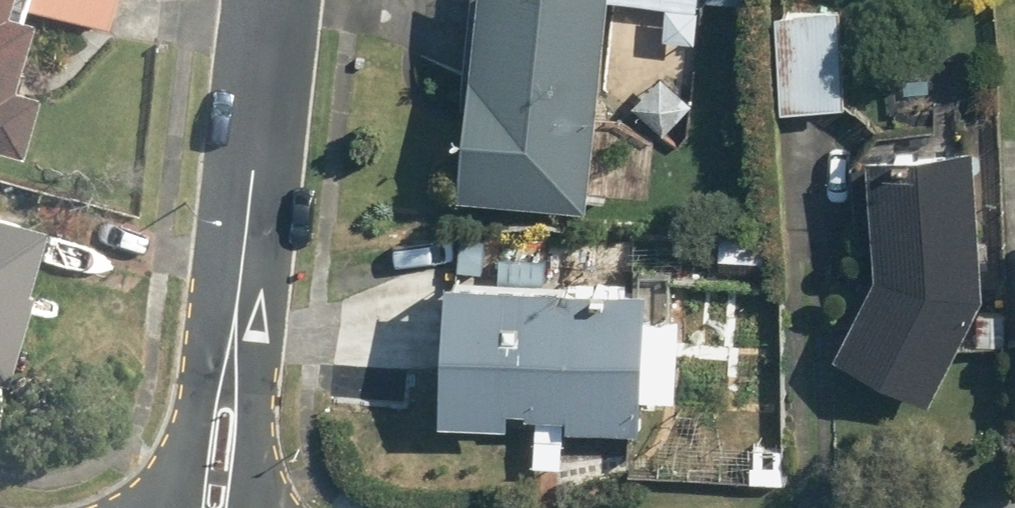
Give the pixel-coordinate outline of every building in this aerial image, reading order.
[(23,10),(104,24),(108,0),(24,0),(23,10)] [(450,199),(578,210),(596,0),(468,0),(450,199)] [(838,112),(835,6),(775,7),(777,114),(838,112)] [(12,23),(0,20),(0,75),(12,23)] [(693,104),(661,72),(624,109),(656,141),(693,104)] [(9,153),(22,96),(0,91),(0,151),(9,153)] [(973,297),(964,146),(860,152),(867,269),(826,351),(927,402),(978,299),(973,297)] [(32,231),(20,228),(31,190),(0,181),(0,347),(32,231)] [(619,287),(429,278),(422,422),(497,425),(497,415),(530,416),(528,475),(556,476),(558,423),(635,427),(637,395),(666,397),(672,273),(620,270),(619,287)]
